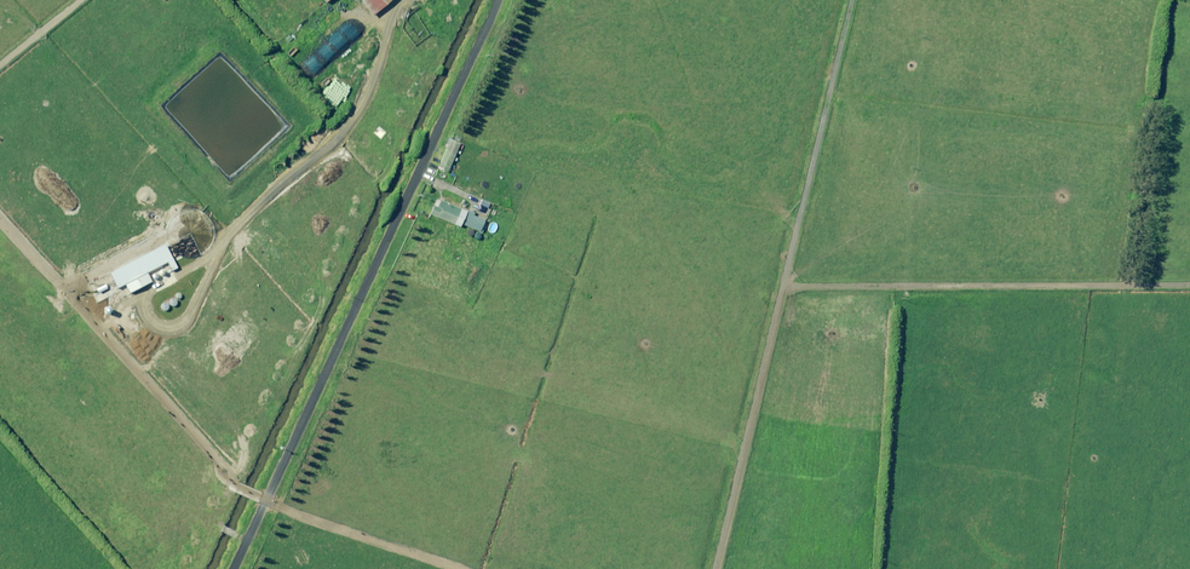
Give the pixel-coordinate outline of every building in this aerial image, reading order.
[(362,3),(374,16),(392,0),(366,0),(362,3)] [(460,144),(451,140),(438,168),(448,173),(460,144)] [(462,224),(467,212),(442,201),(441,202),(437,200),(430,215),(461,228),(462,224)] [(467,212),(462,224),(480,232),(486,220),(475,215),(476,213),(468,210),(467,212)]
